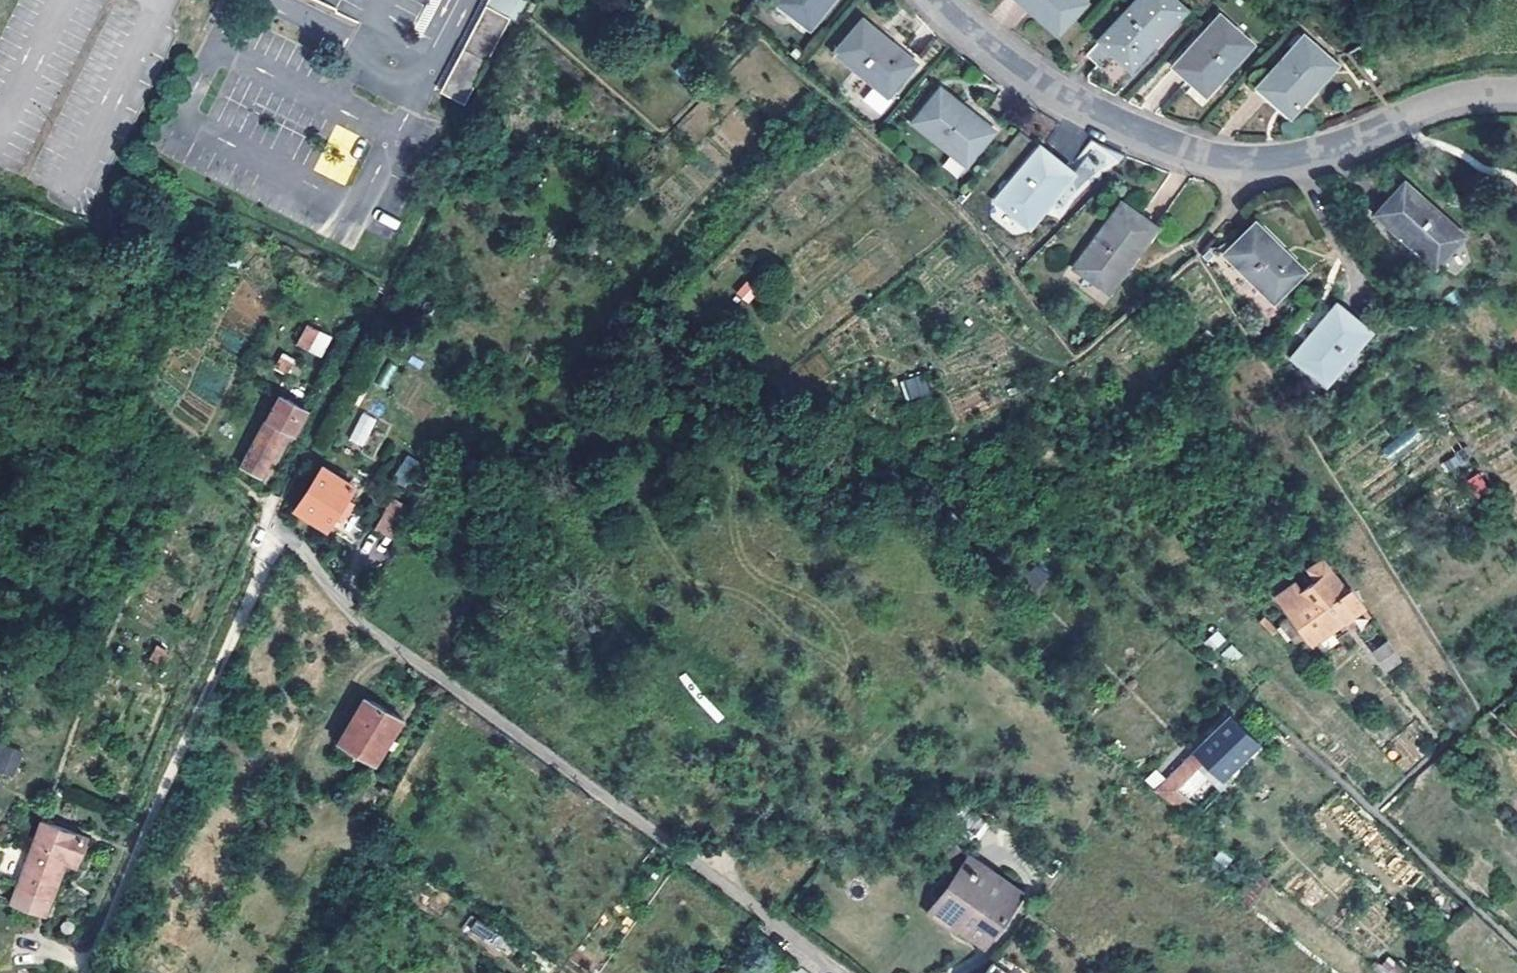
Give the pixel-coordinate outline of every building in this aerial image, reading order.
[(777,2),(811,28),(832,0),(778,0),(777,2)] [(1085,0),(1022,0),(1028,6),(1058,33),(1086,1),(1085,0)] [(1176,0),(1136,0),(1101,38),(1112,49),(1132,67),(1185,9),(1176,0)] [(514,18),(491,5),(443,91),(466,103),(514,18)] [(1252,42),(1222,14),(1176,64),(1207,93),(1252,42)] [(902,51),(864,20),(836,53),(875,85),(866,95),(883,109),(892,99),(888,96),(921,57),(907,44),(902,51)] [(1337,63),(1306,35),(1260,84),(1291,113),(1337,63)] [(1112,49),(1101,38),(1087,53),(1097,64),(1112,49)] [(677,83),(686,74),(676,65),(668,74),(677,83)] [(970,165),(1000,125),(985,114),(981,119),(941,89),(915,124),(970,165)] [(1073,174),(1040,146),(996,199),(1029,227),(1073,174)] [(1465,235),(1406,182),(1378,212),(1437,266),(1465,235)] [(1157,228),(1123,202),(1075,267),(1110,293),(1157,228)] [(1305,271),(1256,223),(1227,254),(1275,301),(1305,271)] [(1371,333),(1337,305),(1294,358),(1327,385),(1371,333)] [(305,324),(296,346),(323,357),(332,335),(305,324)] [(274,369),(289,375),(295,359),(281,353),(274,369)] [(906,400),(930,393),(924,373),(899,381),(906,400)] [(307,409),(280,394),(242,464),(260,473),(286,426),(295,432),(307,409)] [(362,411),(348,440),(364,447),(378,419),(362,411)] [(405,488),(422,464),(408,454),(391,479),(405,488)] [(354,484),(323,466),(302,511),(329,528),(354,484)] [(394,553),(413,519),(388,505),(369,539),(394,553)] [(1364,606),(1351,587),(1346,591),(1323,558),(1310,568),(1317,578),(1300,592),(1294,584),(1277,597),(1312,645),(1364,606)] [(1035,587),(1050,576),(1040,564),(1025,575),(1035,587)] [(1401,658),(1388,641),(1374,651),(1387,668),(1401,658)] [(405,720),(366,696),(341,740),(362,753),(380,763),(405,720)] [(1229,782),(1262,745),(1231,716),(1196,750),(1229,782)] [(362,753),(341,740),(328,763),(349,775),(362,753)] [(15,776),(23,751),(0,744),(0,771),(15,776)] [(1189,758),(1198,767),(1221,790),(1229,782),(1196,750),(1189,758)] [(1171,775),(1157,789),(1194,819),(1203,809),(1175,788),(1198,767),(1189,758),(1171,775)] [(1144,777),(1157,789),(1171,775),(1158,762),(1144,777)] [(40,818),(10,903),(47,916),(66,865),(77,869),(89,836),(40,818)] [(963,854),(958,861),(984,878),(988,870),(963,854)] [(984,878),(958,861),(945,881),(950,884),(939,901),(959,915),(954,923),(957,925),(984,943),(1018,889),(988,870),(984,878)] [(952,927),(954,923),(959,915),(939,901),(950,884),(945,881),(925,911),(952,927)] [(994,972),(1011,972),(995,962),(988,969),(994,972)]
